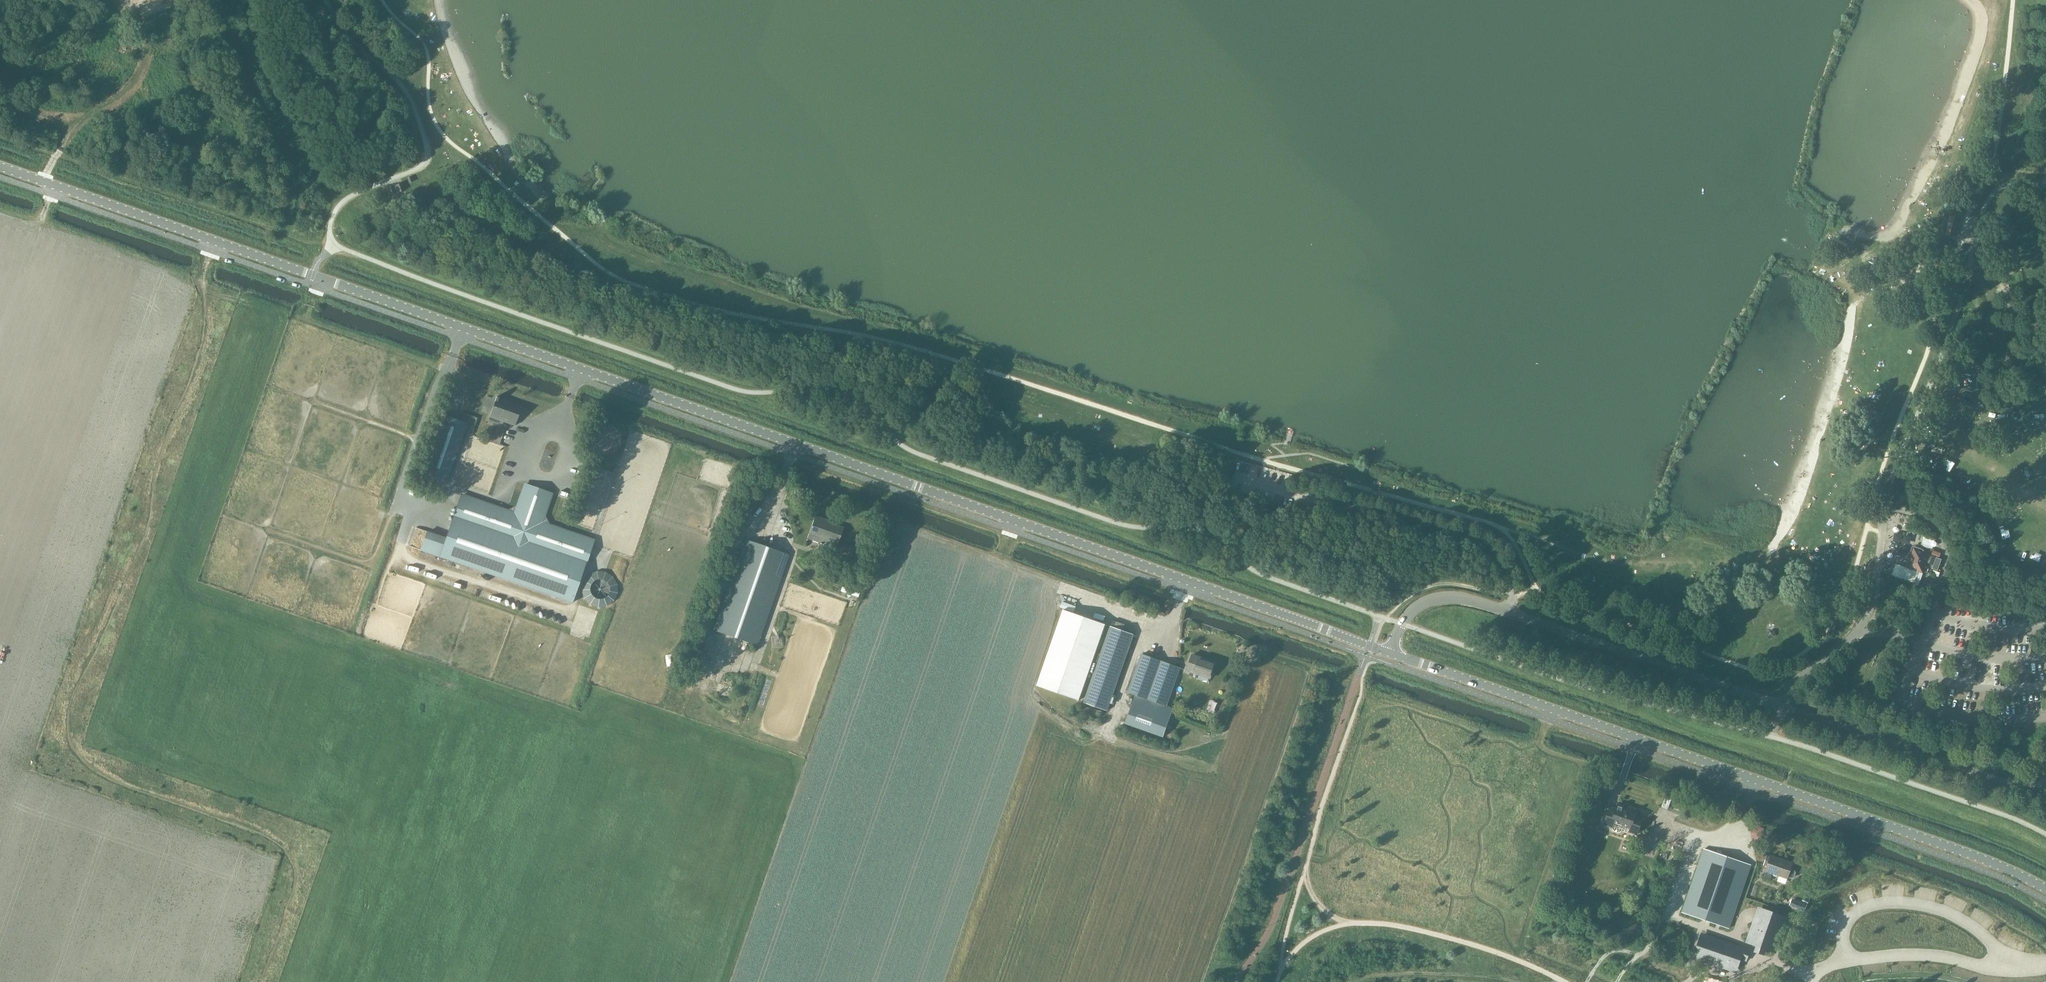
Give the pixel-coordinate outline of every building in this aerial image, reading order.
[(398,184),(390,187),(392,195),(401,192),(398,184)] [(1954,236),(1959,216),(1950,214),(1945,235),(1954,236)] [(522,406),(497,397),(490,417),(515,426),(522,406)] [(465,423),(444,416),(425,473),(446,480),(465,423)] [(594,451),(599,454),(605,455),(611,454),(616,451),(619,446),(621,441),(620,435),(618,431),(614,427),(609,425),(604,424),(599,425),(594,428),(591,432),(589,437),(589,442),(591,447),(594,451)] [(440,557),(478,570),(573,603),(586,562),(594,542),(547,526),(542,514),(549,493),(528,486),(521,506),(509,512),(461,496),(447,538),(440,557)] [(836,549),(844,528),(824,521),(824,519),(817,516),(811,533),(824,538),(821,544),(836,549)] [(715,632),(758,647),(790,555),(747,540),(715,632)] [(1918,585),(1928,553),(1912,547),(1905,567),(1895,564),(1891,576),(1918,585)] [(1931,549),(1929,554),(1938,557),(1940,552),(1931,549)] [(1935,557),(1931,568),(1937,570),(1941,559),(1935,557)] [(1099,644),(1105,625),(1063,610),(1063,612),(1037,686),(1079,701),(1082,691),(1086,681),(1089,672),(1094,674),(1084,703),(1107,711),(1110,703),(1113,704),(1116,697),(1113,695),(1134,635),(1111,627),(1101,655),(1095,654),(1099,644)] [(1133,703),(1125,724),(1163,737),(1173,709),(1166,706),(1180,668),(1142,654),(1128,693),(1136,695),(1133,703)] [(1192,655),(1187,670),(1192,672),(1190,676),(1197,678),(1198,674),(1210,678),(1216,663),(1192,655)] [(1678,800),(1675,807),(1683,811),(1686,803),(1678,800)] [(1614,809),(1608,807),(1605,816),(1604,815),(1600,825),(1611,829),(1614,822),(1629,827),(1630,826),(1632,826),(1635,826),(1636,826),(1638,825),(1639,824),(1641,821),(1641,820),(1640,817),(1639,816),(1639,815),(1637,814),(1636,814),(1634,813),(1635,809),(1623,805),(1623,808),(1615,805),(1614,809)] [(1703,849),(1682,912),(1700,918),(1729,928),(1740,896),(1751,866),(1703,849)] [(1788,877),(1791,878),(1794,877),(1795,873),(1794,870),(1791,869),(1791,868),(1792,863),(1770,856),(1765,871),(1766,871),(1763,878),(1769,880),(1772,873),(1787,878),(1788,877)] [(1794,900),(1791,906),(1799,909),(1801,903),(1794,900)] [(1759,909),(1748,942),(1758,945),(1756,951),(1763,953),(1765,948),(1774,951),(1786,919),(1759,909)] [(1702,936),(1695,957),(1735,970),(1740,957),(1745,959),(1748,951),(1702,936)]
